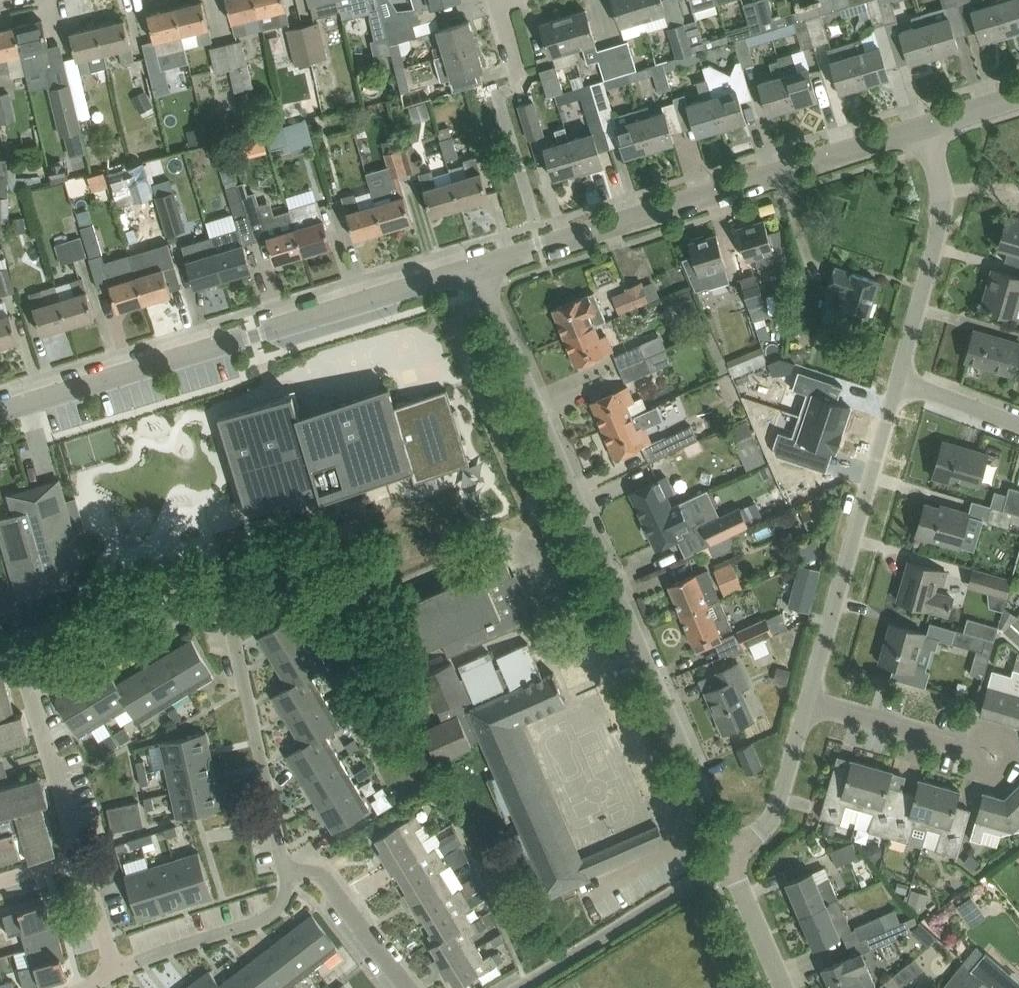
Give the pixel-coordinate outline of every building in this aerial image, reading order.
[(257,0),(227,0),(233,23),(234,23),(237,36),(248,34),(245,19),(260,15),(257,0)] [(260,15),(263,29),(289,23),(285,10),(287,10),(285,0),(257,0),(260,15)] [(341,11),(339,0),(310,0),(310,3),(314,17),(340,10),(341,11)] [(341,11),(348,9),(350,17),(370,12),(377,42),(389,39),(384,20),(379,0),(339,0),(341,11)] [(416,11),(453,0),(413,0),(416,11)] [(644,19),(638,0),(614,0),(622,26),(644,19)] [(644,19),(666,13),(670,27),(669,28),(678,57),(694,52),(685,23),(678,0),(638,0),(644,19)] [(694,11),(718,4),(716,0),(690,0),(694,11)] [(769,0),(757,4),(765,31),(770,29),(777,27),(774,19),(769,0)] [(833,0),(819,0),(821,5),(823,13),(836,9),(833,0)] [(836,9),(842,7),(850,5),(849,0),(833,0),(836,9)] [(845,17),(870,10),(867,0),(866,0),(852,4),(850,5),(842,7),(845,17)] [(876,26),(886,22),(879,0),(867,0),(870,10),(876,26)] [(886,22),(898,18),(893,2),(892,0),(879,0),(886,22)] [(957,0),(945,0),(948,10),(959,7),(957,0)] [(982,40),(1006,33),(996,0),(985,0),(987,5),(972,9),(982,40)] [(1006,33),(1018,29),(1018,0),(996,0),(1006,33)] [(203,1),(175,7),(182,35),(197,31),(200,45),(212,42),(208,29),(209,28),(203,1)] [(765,31),(757,4),(746,7),(752,27),(754,34),(761,32),(765,31)] [(798,12),(800,20),(806,18),(821,14),(823,13),(821,5),(798,12)] [(182,35),(175,7),(148,14),(158,55),(185,48),(182,35)] [(563,16),(573,49),(583,46),(588,63),(599,60),(605,79),(620,74),(612,45),(598,50),(586,9),(563,16)] [(384,20),(387,32),(413,25),(410,14),(384,20)] [(806,18),(815,45),(829,41),(821,14),(806,18)] [(916,25),(900,30),(910,62),(934,55),(925,23),(922,14),(913,17),(916,25)] [(949,15),(925,23),(934,55),(959,47),(949,15)] [(551,56),(573,49),(563,16),(541,23),(551,56)] [(797,31),(803,49),(815,45),(806,18),(800,20),(794,22),(797,31)] [(685,23),(694,52),(694,53),(706,48),(704,41),(697,19),(685,23)] [(22,55),(26,73),(53,67),(49,48),(50,48),(43,20),(15,26),(22,55)] [(125,20),(98,26),(105,54),(119,51),(123,64),(134,62),(131,48),(132,48),(125,20)] [(445,54),(435,57),(477,45),(469,20),(437,30),(445,54)] [(777,27),(770,29),(773,38),(797,31),(794,22),(777,27)] [(321,24),(304,28),(313,64),(330,60),(321,24)] [(396,68),(401,67),(405,66),(399,41),(416,37),(413,25),(387,32),(389,39),(396,68)] [(0,30),(0,73),(0,74),(11,72),(8,58),(22,55),(15,26),(0,30)] [(105,54),(98,26),(71,33),(77,61),(78,61),(82,75),(93,72),(108,69),(106,59),(105,54)] [(752,27),(727,34),(729,42),(748,36),(754,34),(752,27)] [(313,64),(304,28),(288,32),(297,68),(313,64)] [(754,34),(748,36),(749,39),(751,45),(764,41),(761,32),(754,34)] [(727,34),(704,41),(706,48),(729,42),(727,34)] [(862,38),(852,41),(865,84),(890,77),(880,45),(866,50),(862,38)] [(736,43),(744,69),(757,65),(751,45),(749,39),(736,43)] [(628,40),(612,45),(620,74),(627,72),(637,69),(628,40)] [(242,41),(226,45),(231,69),(248,65),(242,41)] [(865,84),(852,41),(828,49),(841,91),(865,84)] [(231,69),(226,45),(211,48),(217,72),(231,69)] [(477,45),(435,57),(442,81),(453,78),(484,69),(477,45)] [(779,57),(780,60),(794,106),(818,98),(809,67),(798,71),(793,52),(779,57)] [(663,62),(666,71),(694,62),(691,54),(663,62)] [(707,79),(722,127),(746,120),(740,99),(750,95),(739,58),(735,59),(729,71),(709,62),(703,64),(707,79)] [(774,78),(760,82),(769,113),(794,106),(780,60),(770,63),(774,78)] [(653,74),(661,95),(673,91),(666,71),(663,62),(650,66),(653,74)] [(556,66),(540,71),(548,96),(555,94),(564,91),(556,66)] [(232,72),(237,94),(253,91),(249,69),(232,72)] [(604,79),(591,83),(601,116),(606,131),(617,127),(613,116),(616,115),(607,89),(604,79)] [(685,94),(674,97),(681,123),(693,120),(698,135),(722,127),(707,79),(697,82),(702,99),(688,103),(685,94)] [(73,95),(70,82),(49,87),(60,136),(64,135),(80,131),(81,131),(79,119),(73,95)] [(564,91),(555,94),(558,104),(582,96),(594,132),(569,140),(579,171),(603,163),(600,154),(612,151),(606,131),(601,116),(591,83),(564,91)] [(410,90),(402,93),(405,105),(432,97),(429,85),(410,90)] [(74,95),(73,95),(79,119),(91,116),(86,92),(74,95)] [(144,92),(133,97),(141,113),(154,107),(144,92)] [(271,108),(267,92),(252,95),(256,111),(271,108)] [(0,125),(17,121),(10,95),(0,97),(0,124),(0,125)] [(520,105),(529,138),(543,133),(533,101),(520,105)] [(410,110),(415,125),(433,120),(429,104),(410,110)] [(648,105),(638,108),(650,149),(675,142),(665,110),(651,114),(648,105)] [(616,115),(613,116),(617,127),(626,156),(650,149),(638,108),(616,115)] [(284,125),(267,131),(271,146),(289,141),(284,125)] [(288,130),(293,148),(310,144),(306,125),(288,130)] [(559,143),(545,147),(554,178),(578,171),(569,140),(565,127),(555,130),(559,143)] [(188,134),(192,147),(206,143),(203,130),(188,134)] [(86,152),(80,131),(64,135),(70,156),(86,152)] [(442,143),(448,163),(460,159),(454,139),(442,143)] [(209,146),(214,162),(228,159),(223,142),(209,146)] [(413,143),(400,147),(400,148),(407,172),(420,168),(413,143)] [(400,148),(385,153),(392,177),(398,175),(407,172),(400,148)] [(468,175),(453,180),(461,206),(489,198),(477,155),(463,159),(468,175)] [(109,172),(119,206),(153,196),(143,162),(109,172)] [(432,170),(420,173),(425,189),(424,189),(432,215),(461,206),(453,180),(450,171),(433,176),(432,170)] [(0,172),(0,197),(7,197),(8,196),(8,172),(0,172)] [(237,178),(226,181),(236,215),(247,212),(239,185),(237,178)] [(400,181),(373,189),(373,190),(376,203),(384,230),(412,221),(400,181)] [(267,236),(275,263),(304,254),(291,211),(275,216),(271,201),(258,205),(254,192),(249,193),(245,183),(239,185),(247,212),(256,240),(267,236)] [(175,190),(155,196),(167,235),(186,229),(175,190)] [(355,193),(343,196),(348,211),(347,212),(355,238),(384,230),(376,203),(373,190),(356,195),(355,193)] [(291,211),(304,254),(332,245),(317,197),(289,205),(291,211)] [(157,205),(137,211),(145,240),(166,233),(157,205)] [(239,228),(211,236),(224,278),(252,270),(244,243),(243,244),(256,240),(247,212),(236,215),(235,216),(239,228)] [(1008,216),(1000,246),(1018,251),(1018,252),(1018,220),(1008,216)] [(764,219),(737,227),(752,273),(758,271),(783,264),(780,229),(768,232),(764,219)] [(12,221),(14,236),(26,235),(25,220),(12,221)] [(81,227),(91,257),(103,253),(94,223),(81,227)] [(695,259),(684,262),(696,290),(708,286),(708,288),(730,282),(727,268),(717,234),(690,242),(695,259)] [(224,278),(211,236),(184,244),(188,260),(187,261),(195,287),(224,278)] [(4,294),(17,290),(6,256),(1,258),(0,254),(0,282),(4,294)] [(150,262),(134,267),(145,302),(172,294),(164,267),(163,267),(159,254),(148,257),(150,262)] [(849,311),(868,317),(880,281),(860,275),(835,266),(828,287),(846,293),(841,308),(849,311)] [(145,302),(134,267),(120,271),(118,267),(108,270),(112,284),(110,284),(118,311),(145,302)] [(1013,316),(1018,295),(1018,276),(993,269),(982,307),(1001,313),(1013,316)] [(752,273),(742,276),(752,309),(769,304),(758,271),(752,273)] [(76,294),(61,299),(69,325),(95,317),(88,291),(87,292),(83,277),(72,281),(76,294)] [(628,288),(615,293),(621,311),(651,298),(646,284),(644,279),(627,285),(628,288)] [(654,281),(646,284),(651,298),(660,295),(654,281)] [(683,302),(677,304),(683,321),(700,315),(690,289),(679,293),(683,302)] [(69,325),(61,299),(46,303),(42,290),(31,293),(35,307),(34,308),(42,333),(69,325)] [(595,292),(554,309),(566,337),(594,325),(606,320),(595,292)] [(19,340),(11,313),(0,317),(0,346),(19,340)] [(594,325),(566,337),(577,365),(613,350),(607,334),(599,337),(594,325)] [(766,325),(757,328),(760,340),(770,337),(766,325)] [(1015,373),(1018,357),(1018,343),(976,330),(967,359),(1015,373)] [(640,344),(616,354),(621,368),(646,357),(640,344)] [(740,355),(747,371),(768,363),(761,346),(740,355)] [(646,357),(621,368),(627,381),(651,371),(646,357)] [(781,358),(768,362),(773,374),(792,372),(795,362),(781,358)] [(798,414),(843,428),(850,405),(837,400),(842,385),(843,385),(843,384),(797,368),(791,387),(805,392),(798,414)] [(628,385),(592,401),(604,429),(648,409),(643,398),(635,401),(628,385)] [(293,394),(219,416),(230,452),(247,509),(319,488),(322,498),(412,470),(415,481),(416,480),(436,475),(470,464),(448,389),(395,405),(389,386),(299,413),(293,394)] [(648,409),(604,429),(616,457),(641,446),(652,441),(646,427),(662,419),(657,406),(648,409)] [(727,422),(746,461),(765,452),(747,413),(727,422)] [(835,452),(843,428),(798,414),(791,436),(776,431),(771,446),(774,455),(806,465),(807,466),(807,464),(806,464),(813,444),(835,452)] [(666,437),(673,451),(698,439),(691,425),(666,437)] [(935,470),(979,483),(988,452),(944,440),(935,470)] [(425,478),(416,480),(419,491),(439,486),(436,475),(425,478)] [(667,475),(631,492),(644,521),(674,508),(672,504),(668,495),(675,492),(667,475)] [(807,478),(782,490),(789,507),(815,495),(807,478)] [(20,600),(70,585),(65,566),(84,560),(76,532),(72,519),(66,501),(66,500),(59,480),(28,489),(30,494),(18,498),(22,512),(0,518),(0,532),(20,600)] [(1018,511),(1018,486),(1007,483),(1000,506),(1018,511)] [(645,522),(642,525),(646,536),(651,535),(656,548),(677,538),(699,529),(694,519),(699,517),(689,497),(672,504),(674,508),(644,521),(645,522)] [(77,498),(66,501),(72,519),(76,532),(86,529),(77,498)] [(714,542),(733,533),(753,524),(743,503),(704,522),(714,542)] [(917,533),(960,546),(969,512),(950,506),(949,509),(926,503),(917,533)] [(988,521),(1009,527),(1013,511),(992,505),(988,521)] [(809,526),(817,523),(811,510),(804,513),(809,526)] [(245,547),(244,547),(238,524),(214,531),(221,553),(221,554),(245,547)] [(733,533),(714,542),(712,543),(718,555),(739,545),(733,533)] [(473,573),(401,604),(422,651),(442,642),(449,656),(532,620),(500,546),(468,560),(473,573)] [(897,593),(949,608),(954,588),(943,585),(949,565),(908,554),(897,593)] [(789,606),(788,606),(808,611),(810,611),(820,570),(819,569),(799,564),(789,606)] [(971,581),(998,588),(1001,575),(974,567),(971,581)] [(708,569),(669,584),(681,614),(682,614),(708,603),(702,589),(715,584),(708,569)] [(88,580),(79,583),(81,590),(90,587),(88,580)] [(720,598),(708,603),(682,614),(694,643),(698,651),(723,641),(720,632),(732,627),(720,598)] [(1005,606),(998,626),(1004,629),(1018,616),(1005,606)] [(260,637),(275,662),(312,640),(297,615),(260,637)] [(968,618),(965,631),(995,640),(998,626),(968,618)] [(738,631),(744,646),(773,634),(766,619),(738,631)] [(891,623),(881,661),(894,665),(891,677),(926,687),(931,670),(919,667),(924,646),(936,649),(940,637),(924,633),(925,632),(891,623)] [(326,624),(317,628),(321,635),(330,630),(326,624)] [(977,649),(970,673),(984,677),(995,640),(965,631),(956,629),(952,642),(977,649)] [(192,640),(167,655),(189,692),(214,677),(192,640)] [(275,662),(289,687),(306,678),(312,675),(327,666),(312,640),(275,662)] [(513,833),(532,876),(541,872),(551,895),(589,878),(588,875),(665,841),(658,825),(581,859),(520,721),(567,701),(554,672),(543,676),(529,642),(498,655),(502,665),(497,668),(490,651),(459,664),(464,676),(459,679),(451,661),(422,674),(437,710),(439,709),(444,722),(424,730),(437,760),(472,745),(470,740),(481,735),(495,768),(486,772),(505,814),(514,810),(522,829),(513,833)] [(167,655),(141,670),(163,707),(189,692),(167,655)] [(701,679),(723,732),(754,719),(741,689),(749,686),(738,663),(701,679)] [(793,668),(779,665),(775,680),(790,683),(793,668)] [(990,716),(1005,720),(1018,670),(1013,668),(1012,674),(993,669),(980,713),(981,713),(982,711),(990,713),(990,716)] [(108,669),(82,685),(104,722),(129,707),(126,702),(118,685),(108,669)] [(141,670),(118,685),(126,702),(129,707),(135,717),(135,716),(138,721),(163,707),(141,670)] [(1018,670),(1005,720),(1018,724),(1018,670)] [(22,740),(19,731),(28,728),(23,712),(16,714),(4,675),(0,676),(0,746),(22,740)] [(274,696),(289,721),(326,699),(312,675),(306,678),(289,687),(274,696)] [(348,676),(334,682),(338,692),(352,685),(348,676)] [(955,694),(963,696),(967,684),(958,682),(955,694)] [(104,722),(82,685),(58,700),(80,736),(104,722)] [(348,688),(339,693),(345,702),(353,697),(348,688)] [(289,721),(304,746),(320,737),(326,734),(341,725),(326,699),(289,721)] [(176,707),(168,712),(175,722),(183,717),(176,707)] [(125,727),(114,733),(120,743),(131,737),(125,727)] [(212,757),(206,732),(161,741),(166,767),(212,757)] [(111,734),(99,741),(106,751),(108,750),(117,745),(118,744),(111,734)] [(289,755),(304,780),(341,758),(326,734),(320,737),(304,746),(289,755)] [(355,738),(346,744),(351,752),(360,746),(355,738)] [(738,748),(748,773),(762,767),(752,742),(738,748)] [(217,782),(212,757),(166,767),(172,792),(217,782)] [(304,780),(319,805),(356,783),(341,758),(304,780)] [(136,761),(139,773),(147,771),(144,759),(136,761)] [(847,804),(860,808),(872,765),(852,760),(847,779),(832,775),(820,817),(841,823),(847,804)] [(872,765),(860,808),(855,826),(889,836),(901,794),(887,790),(893,771),(872,765)] [(367,766),(355,773),(360,780),(372,773),(367,766)] [(139,773),(142,785),(149,783),(147,771),(139,773)] [(21,854),(21,852),(28,850),(30,860),(47,855),(44,846),(53,844),(42,804),(49,802),(45,786),(36,788),(33,779),(0,788),(0,860),(21,854)] [(923,846),(928,828),(940,785),(920,779),(914,798),(901,794),(889,836),(923,846)] [(217,782),(172,792),(177,817),(223,807),(217,782)] [(356,783),(319,805),(334,831),(371,808),(356,783)] [(940,785),(928,828),(942,831),(939,843),(942,844),(940,851),(957,856),(969,814),(955,810),(961,790),(940,785)] [(1006,799),(1014,831),(1018,830),(1018,785),(1009,794),(1011,796),(1008,800),(1006,799)] [(375,800),(371,801),(378,813),(394,804),(384,786),(374,792),(378,798),(375,800)] [(441,794),(433,790),(430,796),(438,800),(441,794)] [(1014,831),(1006,799),(1005,799),(1004,801),(999,799),(1000,797),(984,792),(971,838),(982,842),(985,830),(1001,834),(1014,831)] [(152,796),(144,798),(147,809),(155,808),(152,796)] [(450,798),(440,803),(446,813),(455,807),(450,798)] [(134,815),(141,813),(139,801),(131,803),(134,815)] [(134,815),(131,803),(123,804),(126,816),(134,815)] [(126,816),(123,804),(115,806),(118,818),(126,816)] [(110,820),(118,818),(115,806),(107,808),(110,820)] [(136,826),(144,825),(141,813),(134,815),(136,826)] [(128,828),(136,826),(134,815),(126,816),(128,828)] [(120,830),(128,828),(126,816),(118,818),(120,830)] [(379,852),(386,862),(420,841),(414,830),(420,826),(414,816),(376,839),(382,850),(379,852)] [(113,831),(120,830),(118,818),(110,820),(113,831)] [(826,821),(823,831),(834,834),(837,824),(826,821)] [(176,825),(165,829),(167,837),(179,833),(176,825)] [(436,837),(442,849),(459,840),(452,827),(436,837)] [(152,833),(140,837),(143,844),(154,841),(152,833)] [(129,840),(131,848),(143,844),(140,837),(129,840)] [(395,870),(401,881),(441,859),(440,858),(433,846),(426,851),(420,841),(386,862),(392,872),(395,870)] [(832,851),(838,865),(860,856),(855,844),(853,841),(832,851)] [(868,849),(867,854),(871,858),(876,859),(883,854),(883,848),(879,844),(873,844),(868,849)] [(461,845),(440,858),(441,859),(445,865),(445,867),(450,864),(453,868),(469,858),(461,845)] [(199,852),(174,859),(188,904),(213,896),(199,852)] [(980,861),(970,853),(964,861),(974,869),(980,861)] [(174,859),(150,867),(164,912),(188,904),(174,859)] [(404,893),(410,903),(447,883),(438,869),(445,865),(441,859),(401,881),(407,891),(404,893)] [(150,867),(125,874),(139,919),(164,912),(150,867)] [(787,882),(801,915),(835,900),(835,899),(838,898),(830,878),(818,883),(813,871),(787,882)] [(482,887),(474,875),(462,883),(464,886),(460,888),(466,897),(480,888),(482,887)] [(894,889),(904,892),(906,882),(895,880),(894,889)] [(420,911),(426,922),(467,900),(466,897),(460,888),(459,887),(452,892),(447,883),(410,903),(417,913),(420,911)] [(480,888),(466,897),(467,900),(471,906),(472,907),(486,898),(480,888)] [(907,902),(923,907),(927,893),(911,888),(907,902)] [(955,905),(964,919),(979,909),(970,895),(955,905)] [(429,934),(434,943),(471,920),(465,910),(471,906),(467,900),(426,922),(432,932),(429,934)] [(840,935),(845,946),(904,921),(902,918),(883,927),(877,914),(852,925),(853,927),(849,929),(835,900),(801,915),(814,946),(840,935)] [(46,902),(4,914),(9,935),(22,932),(26,948),(60,938),(54,919),(51,920),(46,902)] [(313,915),(290,933),(316,966),(339,949),(313,915)] [(482,917),(474,922),(479,931),(488,926),(482,917)] [(434,959),(441,969),(478,946),(471,935),(477,931),(471,920),(434,943),(435,944),(431,946),(438,957),(434,959)] [(845,946),(849,956),(862,951),(908,930),(904,921),(845,946)] [(920,922),(911,931),(916,935),(921,935),(927,928),(920,922)] [(290,933),(267,950),(293,984),(316,966),(290,933)] [(501,933),(491,940),(495,947),(506,940),(501,933)] [(19,968),(25,987),(28,987),(67,977),(62,959),(66,958),(60,938),(26,948),(31,965),(19,968)] [(441,969),(447,979),(450,977),(456,987),(457,987),(505,959),(499,950),(492,954),(491,951),(484,956),(478,946),(441,969)] [(244,968),(259,987),(288,987),(293,984),(267,950),(244,968)] [(849,956),(823,968),(832,987),(865,987),(875,984),(862,951),(849,956)] [(971,969),(993,987),(1018,987),(1001,974),(1006,969),(1006,968),(987,951),(971,969)] [(0,957),(0,966),(1,969),(8,967),(5,955),(0,957)] [(894,976),(902,986),(923,970),(914,959),(894,976)] [(943,987),(993,987),(971,969),(963,963),(943,987)] [(221,986),(223,987),(259,987),(244,968),(221,986)] [(188,987),(223,987),(221,986),(210,971),(188,987)] [(4,982),(6,987),(15,987),(12,979),(4,982)]
